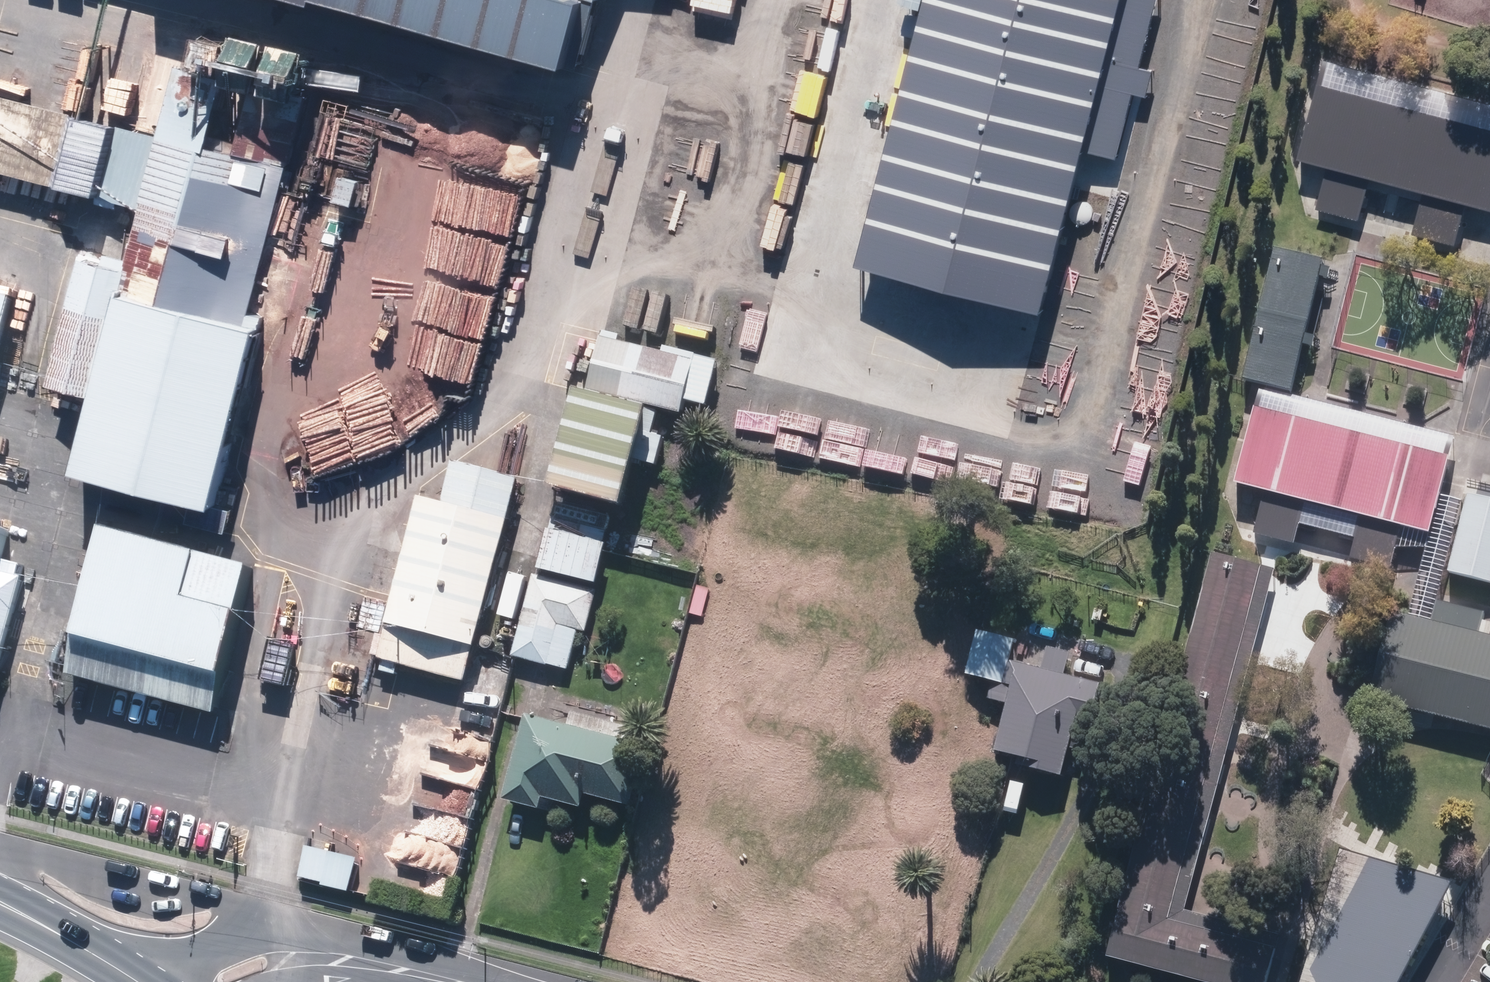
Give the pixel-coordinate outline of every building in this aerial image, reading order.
[(587,68),(606,0),(342,0),(587,68)] [(858,258),(1043,307),(1086,146),(1113,153),(1131,86),(1144,90),(1152,63),(1138,60),(1154,0),(928,0),(858,258)] [(228,33),(216,77),(173,66),(168,87),(154,136),(87,117),(0,95),(0,171),(138,207),(126,257),(103,251),(100,261),(79,255),(45,382),(89,393),(70,467),(208,503),(255,326),(258,327),(261,314),(244,310),(300,98),(285,95),(297,52),(228,33)] [(1455,244),(1467,202),(1489,208),(1489,128),(1320,83),(1300,157),(1329,165),(1318,208),(1360,219),(1371,176),(1425,191),(1414,233),(1455,244)] [(340,198),(357,201),(363,177),(345,173),(340,198)] [(1092,200),(1089,198),(1086,196),(1082,196),(1078,197),(1075,199),(1073,202),(1072,206),(1072,210),(1073,213),(1075,217),(1079,219),(1083,219),(1086,219),(1090,217),(1093,215),(1095,211),(1095,207),(1094,204),(1092,200)] [(1252,381),(1290,390),(1318,275),(1326,277),(1329,267),(1320,264),(1322,259),(1322,257),(1273,245),(1240,378),(1252,381)] [(13,298),(0,295),(0,350),(13,298)] [(588,391),(682,414),(696,355),(665,347),(664,353),(619,342),(620,335),(603,331),(588,391)] [(692,382),(712,386),(718,362),(697,357),(692,382)] [(1255,407),(1447,458),(1453,435),(1259,385),(1255,407)] [(552,488),(623,506),(648,409),(577,391),(552,488)] [(1348,557),(1390,569),(1395,547),(1400,523),(1428,532),(1439,493),(1448,458),(1447,458),(1255,407),(1235,480),(1266,488),(1254,531),(1292,542),(1298,522),(1354,537),(1348,557)] [(646,462),(656,465),(663,436),(653,433),(646,462)] [(379,659),(465,680),(474,646),(475,647),(518,478),(454,462),(444,503),(419,497),(379,659)] [(1467,492),(1447,570),(1489,581),(1489,497),(1467,492)] [(1400,523),(1395,547),(1425,546),(1407,614),(1430,619),(1435,598),(1461,499),(1439,493),(1428,532),(1400,523)] [(76,676),(215,716),(257,572),(111,533),(76,676)] [(538,573),(596,586),(605,547),(548,534),(538,573)] [(1204,981),(1266,981),(1278,935),(1183,910),(1274,568),(1262,565),(1231,556),(1213,552),(1212,551),(1185,652),(1120,895),(1104,956),(1204,981)] [(23,577),(17,576),(20,566),(4,562),(1,574),(0,574),(0,667),(23,577)] [(547,663),(567,669),(578,629),(586,631),(596,593),(534,576),(512,657),(546,666),(547,663)] [(1489,730),(1489,622),(1482,620),(1485,611),(1435,598),(1430,619),(1407,614),(1392,610),(1369,700),(1489,730)] [(1018,765),(1063,777),(1070,748),(1079,750),(1085,726),(1091,727),(1102,685),(1066,676),(1071,654),(1047,647),(1042,669),(1010,661),(1015,642),(978,632),(967,675),(995,682),(990,700),(1009,704),(997,752),(1020,757),(1018,765)] [(263,682),(286,688),(296,641),(273,636),(263,682)] [(472,663),(483,667),(489,650),(480,647),(476,658),(474,658),(472,663)] [(504,800),(541,810),(544,798),(581,807),(584,793),(631,805),(646,746),(527,715),(504,800)] [(300,878),(351,891),(359,860),(308,846),(300,878)] [(1451,880),(1416,870),(1350,851),(1339,848),(1316,926),(1299,981),(1397,981),(1451,880)]
